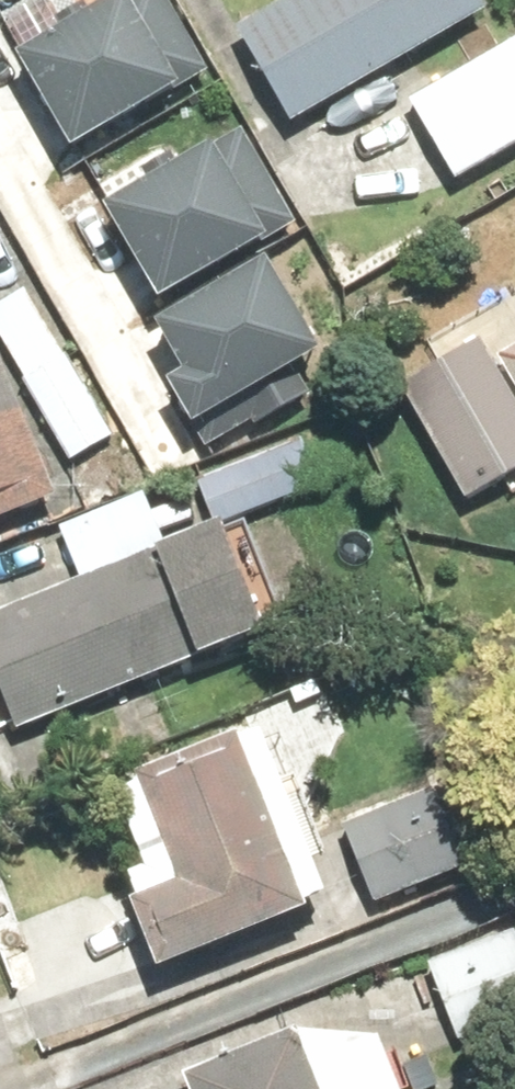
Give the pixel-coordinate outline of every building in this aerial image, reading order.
[(23,44),(80,142),(211,66),(172,0),(98,0),(23,44)] [(241,32),(296,129),(494,17),(484,0),(298,0),(241,32)] [(418,105),(463,186),(514,156),(514,50),(418,105)] [(244,115),(113,191),(170,289),(301,213),(244,115)] [(270,261),(163,318),(189,366),(176,373),(209,435),(329,370),(270,261)] [(0,313),(0,333),(74,467),(120,442),(37,292),(0,313)] [(67,509),(0,340),(0,535),(67,509)] [(501,365),(490,347),(407,399),(475,506),(514,480),(514,387),(501,365)] [(501,365),(514,387),(514,356),(501,365)] [(201,482),(222,533),(239,527),(334,488),(312,437),(201,482)] [(239,527),(222,533),(174,553),(151,501),(64,536),(86,589),(0,623),(0,667),(28,739),(283,635),(239,527)] [(270,731),(127,790),(161,873),(147,879),(183,965),(340,901),(270,731)] [(463,780),(349,829),(385,913),(499,865),(463,780)] [(431,962),(460,1049),(514,1030),(514,933),(431,962)] [(302,1033),(192,1078),(197,1088),(405,1088),(385,1039),(302,1033)]
